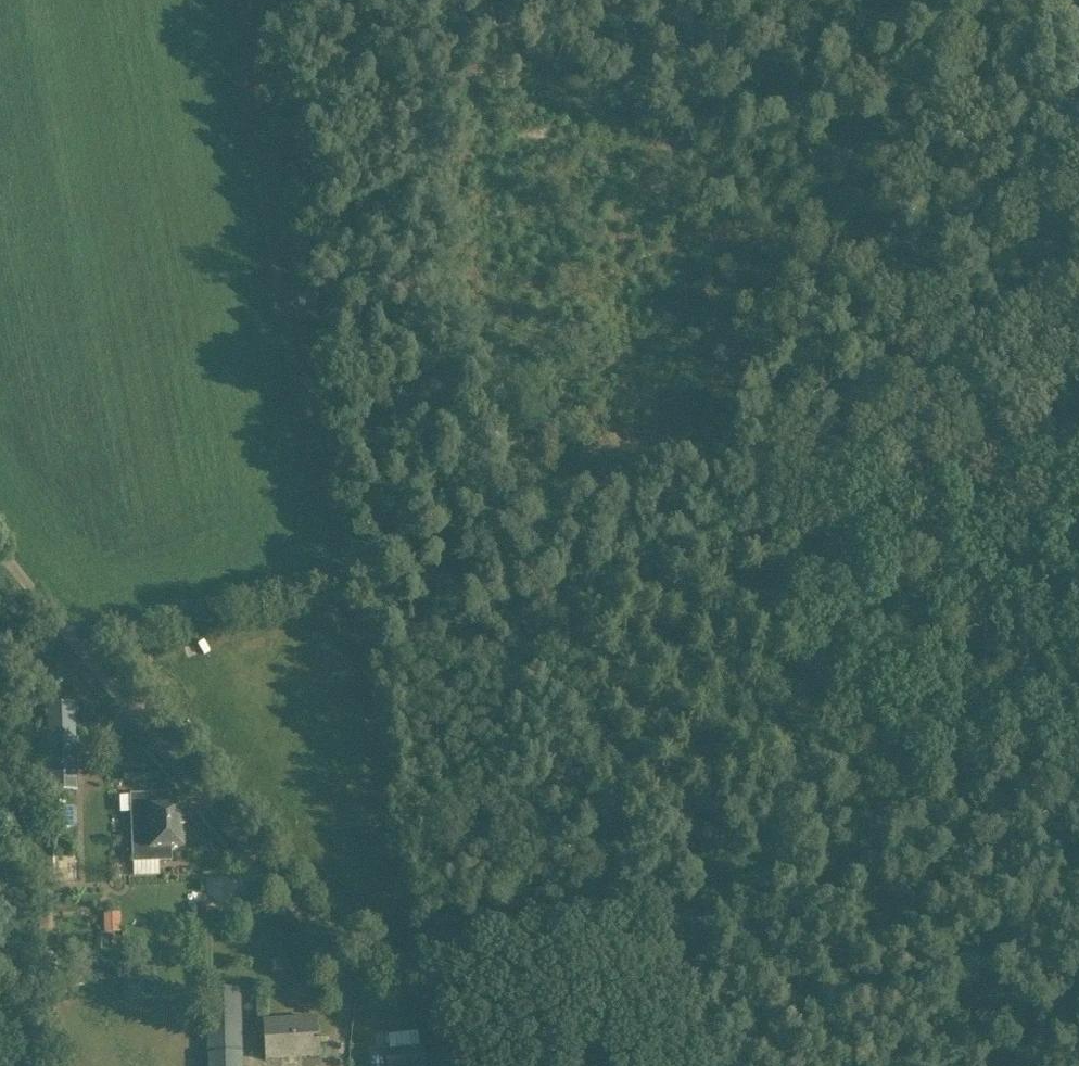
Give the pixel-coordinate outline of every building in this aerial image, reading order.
[(77,769),(74,705),(49,706),(51,770),(77,769)] [(56,883),(81,882),(78,790),(53,791),(56,883)] [(131,864),(171,862),(170,849),(185,848),(183,807),(170,807),(170,794),(128,796),(131,864)] [(122,915),(106,915),(106,932),(122,932),(122,915)] [(265,1061),(320,1057),(317,1019),(263,1022),(265,1061)] [(424,1049),(419,1049),(417,1033),(389,1036),(391,1052),(386,1052),(387,1065),(426,1065),(424,1049)] [(208,1065),(242,1065),(241,1052),(208,1053),(208,1065)]
